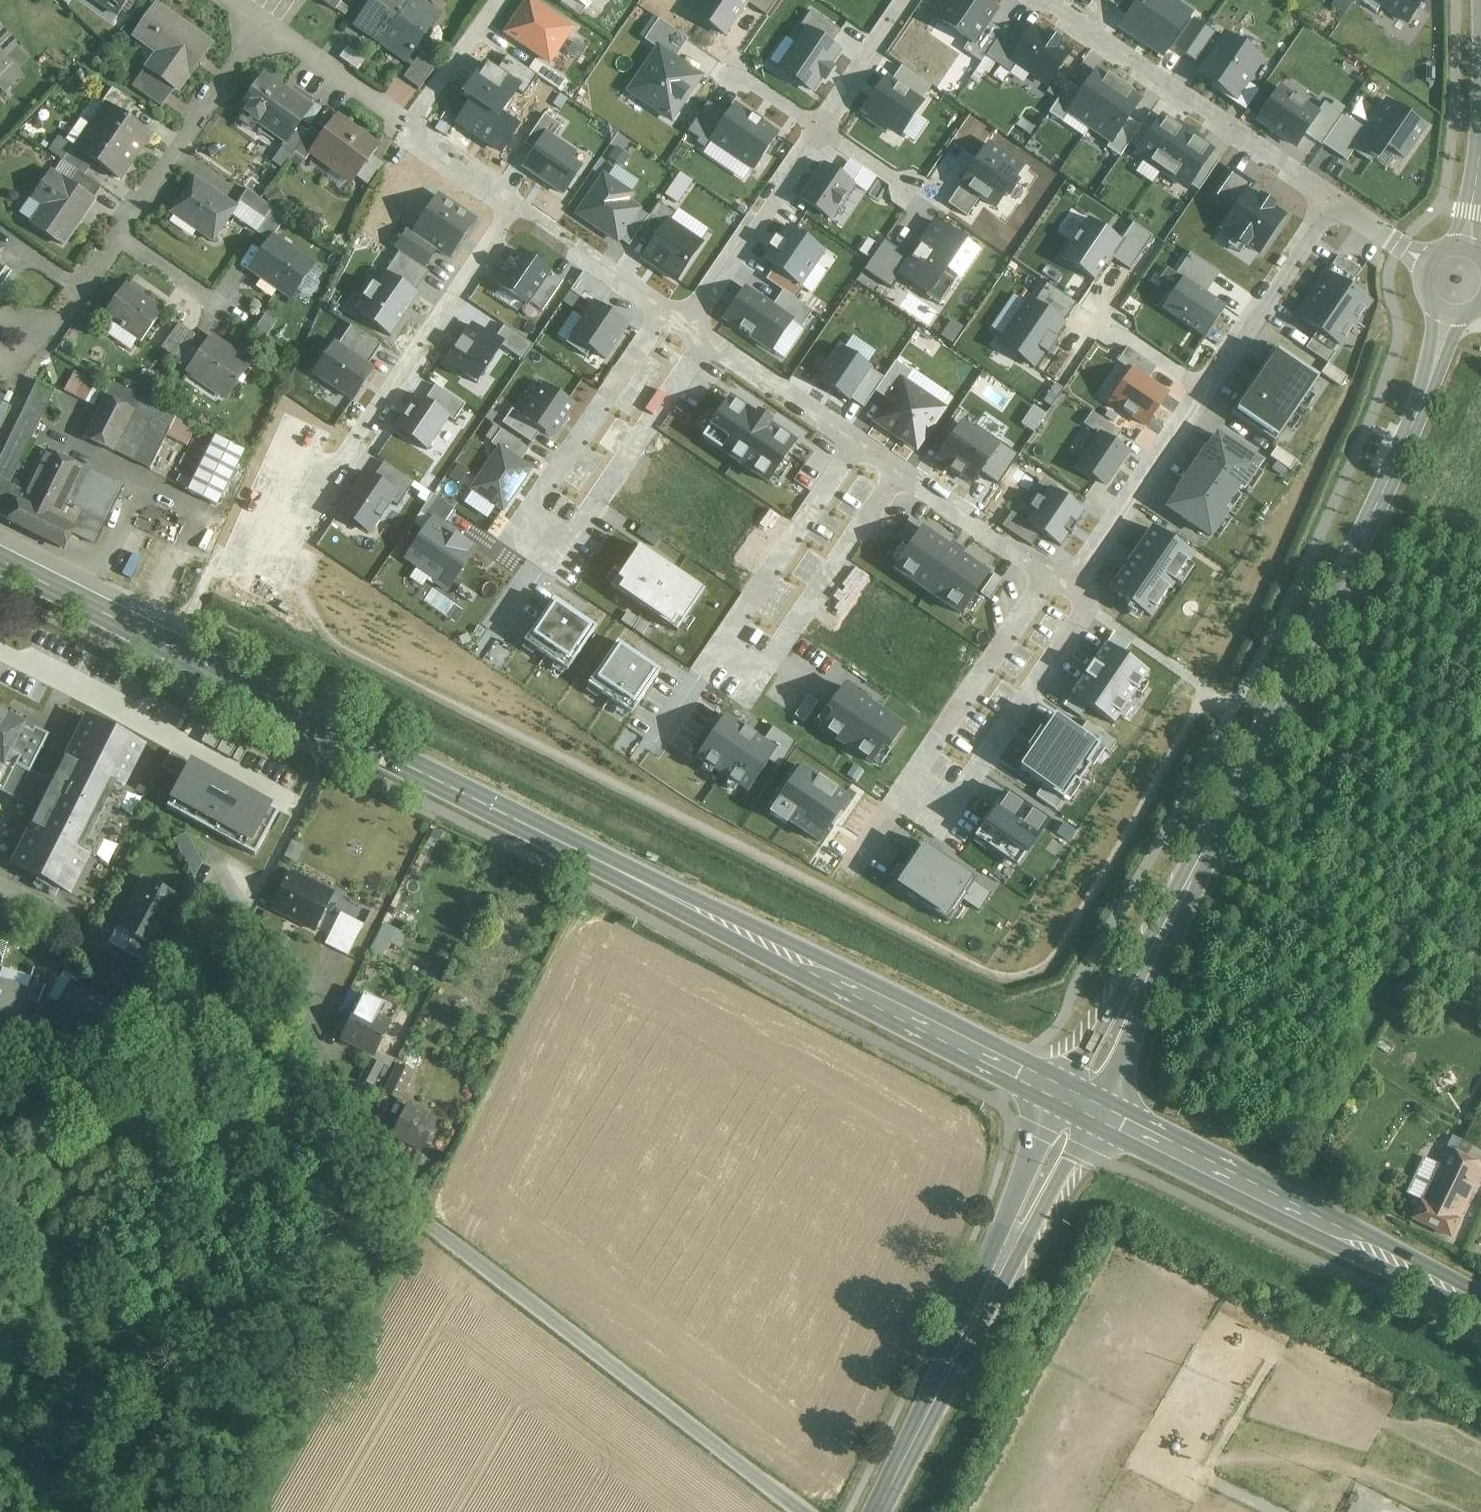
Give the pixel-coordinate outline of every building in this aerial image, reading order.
[(118,16),(129,0),(95,0),(118,16)] [(335,11),(342,0),(319,0),(335,11)] [(355,25),(381,43),(412,0),(372,0),(355,25)] [(416,0),(412,0),(381,43),(406,61),(438,16),(416,0)] [(500,33),(536,57),(526,71),(535,77),(559,93),(567,81),(547,68),(573,29),(530,0),(522,0),(500,33)] [(560,4),(580,17),(591,0),(563,0),(560,4)] [(695,15),(724,35),(745,4),(763,15),(773,0),(704,0),(695,15)] [(1001,33),(989,25),(999,11),(983,0),(951,0),(936,21),(968,43),(963,50),(981,63),(985,57),(1001,33)] [(1117,8),(1123,0),(1106,0),(1117,8)] [(1118,26),(1166,59),(1196,15),(1174,0),(1136,0),(1118,26)] [(1368,8),(1372,2),(1406,25),(1422,0),(1355,0),(1368,8)] [(157,6),(143,25),(135,37),(137,38),(141,32),(162,47),(149,65),(149,66),(147,65),(146,66),(177,89),(210,44),(157,6)] [(835,37),(807,17),(772,66),(812,94),(836,59),(825,51),(835,37)] [(654,19),(641,38),(652,46),(622,92),(667,122),(697,76),(669,57),(682,37),(654,19)] [(1001,33),(985,57),(1010,74),(1015,67),(1047,89),(1072,51),(1033,25),(1022,40),(1005,28),(1001,33)] [(1205,27),(1185,57),(1205,69),(1200,77),(1234,99),(1258,62),(1205,27)] [(10,66),(11,64),(4,58),(16,47),(0,31),(0,75),(10,66)] [(403,78),(406,80),(419,90),(435,69),(418,57),(403,78)] [(535,77),(526,71),(507,58),(498,71),(484,61),(461,96),(469,102),(454,124),(501,155),(520,128),(502,116),(518,92),(523,95),(535,77)] [(160,108),(163,105),(175,88),(146,67),(131,87),(160,108)] [(886,76),(861,113),(900,139),(925,102),(922,101),(931,87),(901,67),(892,80),(886,76)] [(1088,130),(1119,84),(1096,68),(1080,92),(1069,85),(1049,114),(1062,123),(1067,115),(1088,130)] [(309,107),(268,79),(268,78),(265,76),(264,76),(241,110),(286,141),(309,107)] [(1143,100),(1119,84),(1088,130),(1110,145),(1108,148),(1120,156),(1140,127),(1129,120),(1143,100)] [(1282,85),(1258,121),(1297,147),(1306,134),(1322,145),(1342,116),(1323,104),(1319,110),(1282,85)] [(134,104),(123,97),(123,96),(112,89),(102,104),(107,108),(108,107),(124,119),(134,104)] [(702,103),(686,127),(747,169),(773,130),(727,100),(718,114),(702,103)] [(1364,131),(1342,116),(1322,145),(1346,161),(1355,147),(1379,163),(1387,151),(1404,162),(1427,128),(1385,100),(1364,131)] [(148,135),(143,132),(143,131),(108,108),(93,129),(133,157),(148,135)] [(1159,174),(1189,130),(1163,113),(1158,121),(1149,115),(1129,145),(1137,150),(1132,156),(1159,174)] [(311,152),(326,163),(335,169),(338,165),(356,178),(372,156),(366,152),(373,142),(358,131),(356,133),(336,118),(311,152)] [(293,154),(299,147),(299,146),(308,133),(297,125),(286,141),(285,140),(281,146),(293,154)] [(540,125),(526,146),(529,148),(536,153),(524,170),(560,194),(580,165),(547,143),(553,134),(540,125)] [(118,179),(119,177),(133,157),(93,129),(78,151),(118,179)] [(311,152),(311,151),(321,137),(311,130),(294,153),(305,161),(311,153),(311,152)] [(1217,148),(1189,130),(1159,174),(1187,192),(1191,187),(1198,192),(1218,162),(1211,157),(1217,148)] [(616,146),(609,159),(625,167),(631,154),(616,146)] [(988,146),(949,205),(967,217),(981,198),(995,207),(1003,195),(1007,198),(1017,185),(1013,182),(1022,169),(988,146)] [(94,162),(81,154),(81,153),(78,151),(78,150),(73,147),(63,161),(84,176),(94,162)] [(282,170),(284,167),(293,154),(282,147),(272,163),(282,170)] [(367,186),(367,185),(368,185),(383,164),(372,156),(356,178),(367,186)] [(823,165),(800,200),(830,220),(853,185),(823,165)] [(1231,170),(1211,199),(1231,212),(1219,230),(1260,256),(1286,215),(1248,190),(1252,184),(1231,170)] [(92,200),(93,200),(101,188),(77,172),(69,184),(92,200)] [(615,235),(625,242),(634,229),(643,216),(625,203),(631,194),(598,172),(570,212),(611,240),(615,235)] [(93,201),(53,174),(51,173),(39,191),(49,198),(31,225),(62,247),(93,201)] [(195,178),(190,185),(171,213),(212,241),(236,206),(195,178)] [(247,190),(239,201),(264,219),(272,208),(247,190)] [(407,230),(393,251),(427,273),(440,253),(452,261),(476,225),(437,200),(414,235),(407,230)] [(652,203),(643,216),(634,229),(648,239),(636,256),(675,283),(701,246),(666,223),(671,216),(652,203)] [(256,232),(260,235),(269,241),(272,236),(273,235),(274,236),(286,217),(272,208),(256,232)] [(902,255),(880,240),(860,269),(886,287),(891,279),(942,313),(983,251),(930,215),(902,255)] [(1090,217),(1063,258),(1096,280),(1111,257),(1131,271),(1152,239),(1131,226),(1123,239),(1090,217)] [(773,269),(765,281),(782,292),(794,300),(824,253),(784,227),(761,262),(773,269)] [(249,270),(271,286),(290,299),(314,265),(273,236),(249,270)] [(500,274),(503,275),(495,287),(500,290),(494,299),(517,314),(523,305),(528,309),(531,304),(543,313),(564,282),(551,274),(553,271),(520,250),(512,262),(509,260),(500,274)] [(345,302),(390,331),(427,273),(393,251),(380,271),(369,264),(345,302)] [(1182,279),(1161,311),(1205,338),(1225,307),(1207,296),(1220,275),(1188,255),(1175,274),(1182,279)] [(1325,271),(1294,316),(1317,331),(1305,349),(1328,364),(1339,348),(1341,350),(1372,303),(1349,288),(1360,271),(1338,256),(1327,272),(1325,271)] [(313,267),(300,291),(311,297),(324,272),(313,267)] [(592,308),(570,343),(604,366),(631,326),(603,307),(612,294),(583,275),(570,294),(592,308)] [(163,309),(129,285),(126,283),(102,317),(139,342),(140,342),(163,309)] [(1028,301),(999,343),(1033,366),(1074,305),(1045,286),(1033,305),(1028,301)] [(811,311),(794,300),(782,292),(773,307),(746,289),(725,320),(771,350),(790,321),(800,328),(811,311)] [(161,348),(173,357),(177,359),(194,335),(178,324),(161,348)] [(471,324),(443,365),(477,387),(502,348),(522,361),(532,345),(503,326),(494,340),(471,324)] [(334,342),(312,375),(353,402),(375,370),(367,364),(379,346),(350,326),(338,345),(334,342)] [(226,399),(244,372),(245,372),(250,364),(212,337),(188,373),(226,399)] [(190,341),(179,356),(179,357),(174,364),(183,370),(185,369),(188,372),(202,352),(199,349),(199,348),(190,341)] [(1129,372),(1108,403),(1146,429),(1169,394),(1148,380),(1156,368),(1127,349),(1117,363),(1129,372)] [(863,411),(873,396),(884,380),(842,353),(820,387),(851,408),(853,404),(863,411)] [(1276,353),(1236,410),(1277,438),(1316,382),(1276,353)] [(884,380),(873,396),(887,405),(877,420),(919,448),(944,411),(905,385),(912,374),(895,363),(884,380)] [(74,370),(64,391),(86,401),(96,380),(74,370)] [(33,434),(54,392),(37,383),(0,458),(0,500),(8,485),(9,485),(33,434)] [(136,412),(140,404),(142,400),(110,385),(104,396),(136,412)] [(435,386),(425,401),(418,396),(396,430),(428,450),(450,417),(454,420),(464,405),(435,386)] [(513,414),(505,427),(533,446),(542,432),(553,439),(572,409),(545,391),(525,422),(513,414)] [(133,411),(131,410),(104,396),(84,437),(113,451),(133,411)] [(137,412),(166,427),(169,428),(175,417),(142,401),(137,412)] [(7,406),(7,405),(1,402),(0,402),(0,403),(0,427),(10,407),(7,406)] [(730,404),(702,444),(772,491),(799,451),(730,404)] [(133,411),(116,445),(116,446),(113,451),(114,451),(131,460),(151,420),(133,411)] [(1090,413),(1082,424),(1099,436),(1077,467),(1106,486),(1128,454),(1114,443),(1120,433),(1090,413)] [(195,429),(191,427),(174,418),(169,428),(170,429),(166,436),(186,446),(195,429)] [(152,420),(136,451),(132,460),(149,469),(169,429),(152,420)] [(961,421),(935,461),(973,486),(982,474),(997,484),(1015,457),(961,421)] [(206,437),(198,433),(197,433),(195,432),(191,440),(201,445),(206,437)] [(522,450),(497,433),(489,444),(494,448),(467,488),(500,510),(527,469),(515,460),(522,450)] [(216,506),(218,502),(219,501),(244,451),(215,437),(188,491),(216,506)] [(1213,443),(1194,472),(1236,499),(1241,503),(1260,473),(1213,443)] [(17,489),(16,489),(8,485),(0,501),(0,517),(64,549),(75,529),(59,521),(83,469),(47,451),(25,498),(21,496),(23,492),(17,489)] [(384,462),(373,477),(363,471),(336,511),(371,535),(391,504),(395,507),(413,481),(384,462)] [(123,488),(110,481),(109,481),(82,467),(82,468),(83,469),(59,521),(75,529),(73,535),(94,545),(123,488)] [(1223,520),(1236,499),(1194,472),(1180,493),(1223,520)] [(1011,513),(1002,528),(1031,546),(1039,534),(1060,548),(1084,512),(1047,489),(1025,523),(1011,513)] [(1223,520),(1180,493),(1164,518),(1211,548),(1227,523),(1223,520)] [(432,496),(420,513),(430,519),(403,560),(449,591),(478,548),(443,525),(453,510),(432,496)] [(921,528),(892,571),(961,617),(990,574),(963,556),(965,553),(950,543),(948,546),(921,528)] [(1194,564),(1149,534),(1105,600),(1150,630),(1194,564)] [(642,560),(615,603),(681,644),(708,602),(642,560)] [(553,605),(523,648),(571,681),(601,637),(553,605)] [(618,643),(589,685),(631,713),(660,671),(618,643)] [(1104,647),(1071,697),(1114,725),(1146,675),(1104,647)] [(844,686),(826,712),(831,715),(820,731),(872,766),(882,750),(887,753),(904,727),(844,686)] [(808,721),(817,700),(807,696),(798,717),(808,721)] [(21,724),(20,723),(9,718),(9,719),(6,717),(0,714),(0,770),(2,766),(3,767),(24,726),(23,726),(20,725),(21,724)] [(725,717),(697,759),(748,793),(769,761),(779,768),(796,743),(773,727),(763,742),(725,717)] [(1040,731),(1027,750),(1032,753),(1019,772),(1042,788),(1036,797),(1057,810),(1075,782),(1079,785),(1092,766),(1088,764),(1099,747),(1109,754),(1116,743),(1086,724),(1080,733),(1056,717),(1045,734),(1040,731)] [(86,719),(26,838),(26,839),(13,865),(69,893),(88,855),(89,854),(94,857),(103,840),(103,839),(98,836),(112,807),(113,807),(118,809),(124,799),(127,792),(122,788),(143,747),(86,719)] [(48,794),(48,793),(54,783),(30,771),(45,742),(22,730),(3,767),(2,767),(1,768),(0,771),(0,791),(39,811),(48,794)] [(189,762),(168,800),(171,802),(167,809),(254,856),(278,813),(270,809),(272,807),(189,762)] [(798,764),(767,808),(820,844),(850,800),(798,764)] [(1005,792),(974,839),(1019,869),(1050,822),(1005,792)] [(173,841),(194,871),(206,863),(185,833),(173,841)] [(920,844),(892,885),(947,923),(975,882),(920,844)] [(292,873),(282,893),(281,894),(274,909),(314,929),(332,894),(292,873)] [(110,943),(120,948),(145,961),(152,948),(153,947),(154,947),(181,898),(144,878),(109,942),(110,943)] [(332,926),(344,899),(332,894),(320,921),(332,926)] [(361,929),(352,924),(351,924),(339,918),(326,945),(348,956),(362,929),(361,929)] [(390,942),(401,947),(407,932),(384,922),(372,951),(384,956),(390,942)] [(155,973),(151,971),(144,967),(144,968),(129,996),(139,1001),(140,1002),(141,1001),(155,974),(155,973)] [(122,1012),(110,1006),(110,1005),(71,984),(51,1019),(101,1048),(122,1012)] [(362,999),(353,1018),(352,1018),(342,1038),(342,1039),(373,1055),(389,1024),(374,1016),(379,1007),(378,1007),(363,999),(362,999)] [(378,1059),(377,1060),(377,1061),(367,1082),(368,1083),(379,1088),(381,1086),(393,1062),(380,1055),(379,1056),(378,1059)] [(386,1091),(394,1095),(399,1098),(400,1098),(413,1072),(399,1065),(398,1065),(385,1090),(386,1091)] [(422,1150),(423,1149),(436,1122),(406,1107),(392,1135),(422,1150)] [(1480,1108),(1480,1109),(1466,1140),(1456,1135),(1449,1150),(1480,1165),(1480,1162),(1480,1108)] [(1422,1223),(1451,1237),(1480,1174),(1480,1166),(1449,1150),(1415,1219),(1422,1223)]
